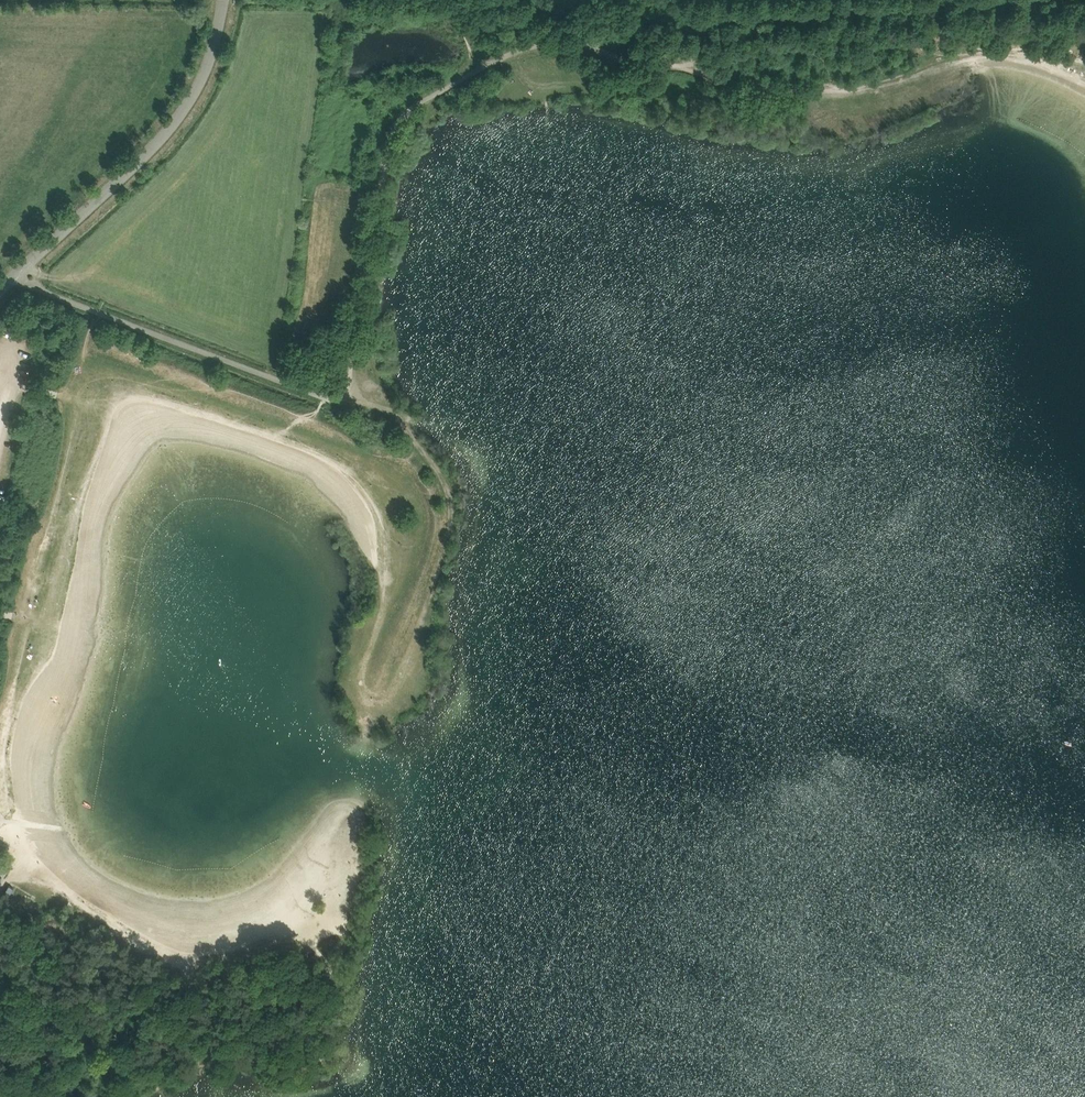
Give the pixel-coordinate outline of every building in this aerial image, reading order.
[(18,454),(18,445),(6,444),(6,453),(18,454)]
